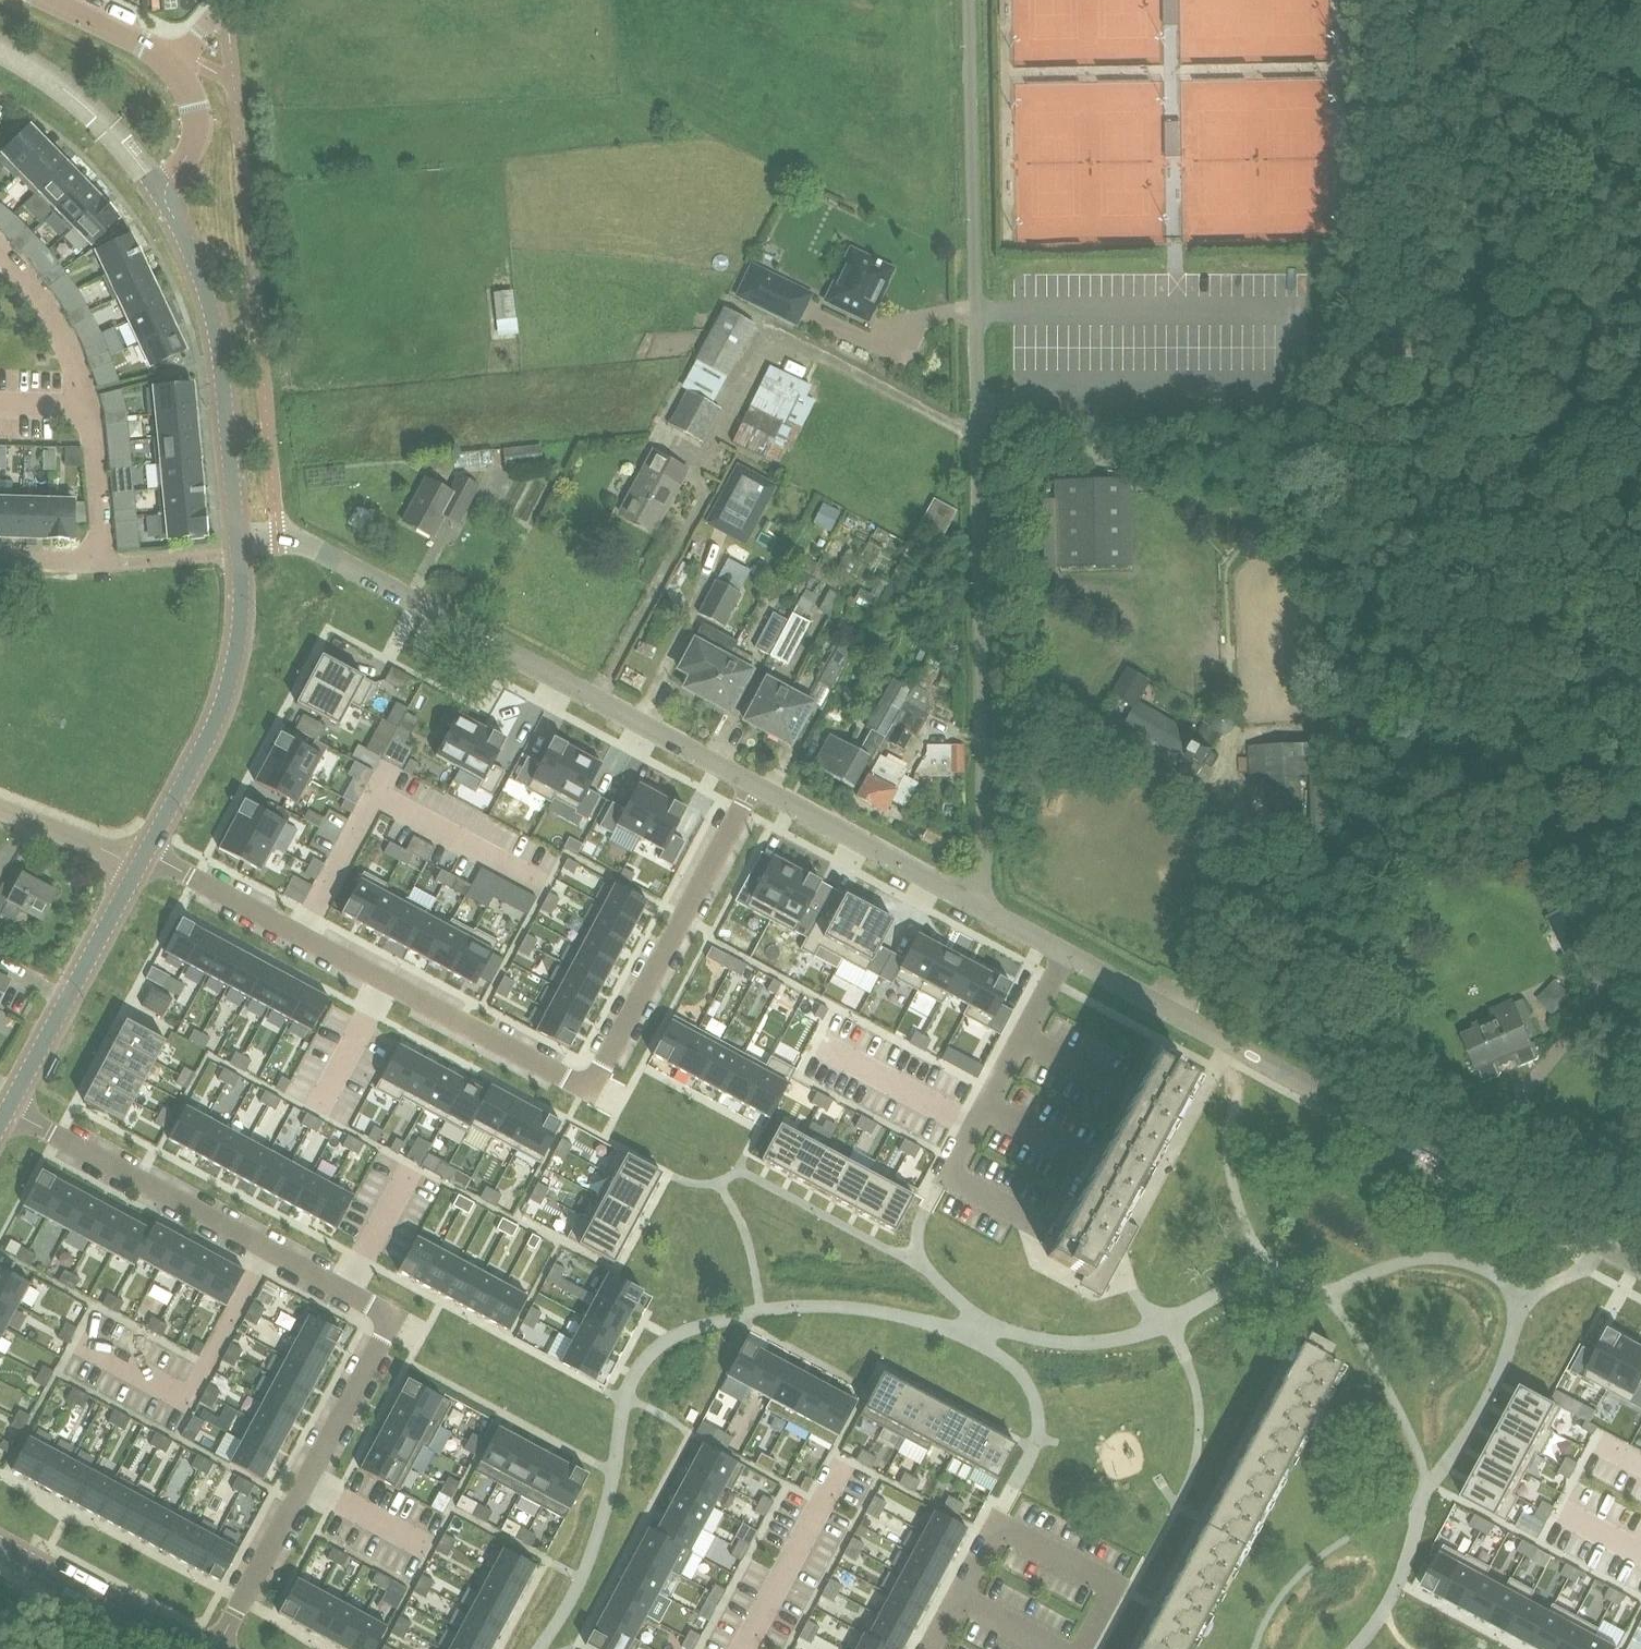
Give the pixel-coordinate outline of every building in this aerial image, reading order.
[(31,127),(28,130),(27,129),(17,138),(19,139),(0,157),(0,162),(16,178),(49,146),(31,127)] [(66,163),(49,146),(21,173),(16,178),(16,179),(18,177),(35,194),(39,190),(66,163)] [(84,181),(66,163),(39,190),(35,194),(52,212),(56,208),(84,181)] [(101,199),(84,181),(56,208),(52,212),(69,230),(73,226),(101,199)] [(69,230),(70,230),(74,227),(91,245),(119,217),(101,199),(73,226),(69,230)] [(27,227),(19,235),(28,244),(36,236),(27,227)] [(19,235),(11,243),(20,252),(28,244),(19,235)] [(143,259),(132,236),(97,252),(107,274),(102,277),(103,278),(143,259)] [(876,263),(851,251),(828,300),(851,311),(853,307),(869,314),(890,270),(880,265),(880,263),(877,262),(876,263)] [(103,278),(113,300),(153,281),(143,259),(103,278)] [(60,264),(51,271),(58,281),(67,274),(60,264)] [(800,329),(816,297),(753,266),(737,299),(800,329)] [(49,287),(58,281),(51,271),(42,277),(49,287)] [(113,300),(114,301),(118,299),(129,320),(164,304),(153,281),(113,300)] [(502,335),(516,333),(512,292),(498,294),(502,335)] [(129,320),(139,343),(174,326),(164,304),(129,320)] [(87,305),(77,310),(83,321),(93,316),(87,305)] [(696,360),(727,377),(755,324),(725,308),(696,360)] [(73,326),(83,321),(77,310),(67,315),(73,326)] [(139,343),(150,366),(185,350),(174,326),(139,343)] [(102,367),(113,363),(108,351),(98,355),(102,367)] [(92,371),(102,367),(98,355),(88,359),(92,371)] [(769,367),(732,442),(765,458),(777,433),(794,441),(813,400),(809,398),(814,388),(769,367)] [(146,389),(149,415),(195,410),(193,385),(146,389)] [(720,408),(712,404),(688,391),(669,424),(702,442),(720,408)] [(127,410),(116,411),(117,424),(128,423),(127,410)] [(149,415),(149,416),(157,415),(159,438),(151,438),(151,439),(198,435),(195,410),(149,415)] [(106,425),(117,424),(116,411),(105,412),(106,425)] [(151,439),(154,465),(159,464),(159,466),(200,462),(198,435),(151,439)] [(541,445),(540,441),(501,445),(502,449),(503,462),(542,459),(541,445)] [(56,459),(56,448),(44,448),(43,459),(56,459)] [(654,451),(620,513),(653,531),(687,469),(654,451)] [(455,470),(494,466),(493,452),(453,456),(455,470)] [(43,459),(43,470),(56,470),(56,459),(43,459)] [(132,460),(120,461),(122,473),(133,472),(132,460)] [(1189,474),(1175,460),(1169,466),(1183,480),(1189,474)] [(111,474),(122,473),(120,461),(109,462),(111,474)] [(159,466),(161,487),(156,488),(156,489),(164,488),(202,484),(200,462),(159,466)] [(426,479),(403,521),(433,537),(444,515),(458,522),(478,486),(459,476),(450,492),(426,479)] [(1125,478),(1059,480),(1061,567),(1127,566),(1125,478)] [(156,489),(158,513),(155,513),(155,514),(205,509),(202,484),(156,489)] [(0,498),(0,537),(22,538),(23,499),(0,498)] [(957,510),(934,498),(921,522),(944,534),(957,510)] [(48,500),(23,499),(22,538),(47,539),(48,500)] [(74,501),(48,500),(47,539),(73,539),(74,501)] [(843,514),(827,506),(818,525),(833,532),(843,514)] [(155,514),(158,539),(190,536),(190,539),(203,537),(203,535),(207,535),(205,509),(155,514)] [(136,510),(125,511),(126,523),(137,522),(136,510)] [(115,524),(126,523),(125,511),(114,512),(115,524)] [(921,522),(892,577),(908,585),(937,531),(921,522)] [(804,569),(799,579),(806,582),(811,572),(804,569)] [(869,595),(879,600),(887,584),(878,579),(869,595)] [(716,581),(699,613),(723,626),(740,594),(716,581)] [(830,589),(819,610),(829,615),(840,594),(830,589)] [(817,598),(805,591),(797,604),(809,611),(817,598)] [(873,612),(879,601),(861,592),(855,603),(873,612)] [(777,607),(754,652),(768,660),(791,618),(792,615),(777,607)] [(791,618),(768,660),(781,667),(788,653),(793,656),(809,627),(791,618)] [(684,687),(707,700),(726,664),(726,663),(728,658),(729,659),(734,649),(737,643),(703,625),(679,669),(691,675),(684,687)] [(839,640),(819,677),(820,682),(831,689),(853,648),(839,640)] [(919,674),(931,681),(944,651),(933,646),(919,674)] [(729,712),(751,671),(750,670),(755,660),(734,649),(729,659),(728,658),(726,663),(726,664),(707,700),(729,712)] [(322,656),(310,680),(361,707),(374,683),(322,656)] [(392,667),(385,681),(402,690),(409,676),(392,667)] [(1184,727),(1152,708),(1140,701),(1152,681),(1130,667),(1114,694),(1137,707),(1127,724),(1182,757),(1179,763),(1198,775),(1206,763),(1213,767),(1219,756),(1213,751),(1223,734),(1203,722),(1194,738),(1182,731),(1184,727)] [(767,732),(786,696),(773,689),(776,684),(766,679),(745,720),(767,732)] [(310,680),(297,704),(339,726),(351,703),(360,708),(361,707),(310,680)] [(911,691),(898,683),(887,703),(900,710),(911,691)] [(918,739),(931,716),(925,690),(920,686),(888,741),(903,750),(912,735),(918,739)] [(786,696),(767,732),(790,744),(811,703),(802,698),(799,703),(786,696)] [(458,713),(436,755),(460,768),(482,726),(458,713)] [(327,727),(304,714),(296,729),(320,741),(327,727)] [(398,727),(382,719),(366,749),(382,757),(392,738),(398,727)] [(482,726),(460,768),(483,781),(479,788),(492,795),(505,771),(493,765),(506,739),(482,726)] [(871,761),(874,755),(884,738),(871,730),(859,752),(830,736),(814,765),(813,764),(812,765),(853,788),(853,787),(852,787),(868,759),(871,761)] [(1336,775),(1335,755),(1334,731),(1312,732),(1313,745),(1250,746),(1253,780),(1268,780),(1270,809),(1301,807),(1299,776),(1336,775)] [(283,735),(270,759),(312,781),(325,757),(283,735)] [(528,757),(515,781),(528,788),(532,780),(555,793),(578,751),(554,738),(540,763),(528,757)] [(963,772),(963,755),(963,745),(928,745),(928,752),(916,772),(963,772)] [(578,751),(555,793),(579,805),(575,813),(588,820),(601,796),(588,789),(602,764),(578,751)] [(885,812),(891,799),(905,774),(908,769),(882,755),(870,776),(869,776),(857,797),(885,812)] [(270,759),(257,783),(300,805),(312,781),(270,759)] [(410,759),(404,770),(412,775),(418,764),(410,759)] [(374,772),(355,762),(348,774),(354,778),(343,797),(357,805),(374,772)] [(904,806),(916,785),(918,781),(905,774),(891,799),(904,806)] [(612,802),(600,826),(613,833),(617,826),(640,838),(663,796),(639,783),(625,809),(612,802)] [(663,796),(640,838),(664,851),(687,809),(663,796)] [(345,799),(341,807),(352,813),(356,805),(345,799)] [(247,802),(234,826),(276,848),(289,824),(247,802)] [(234,826),(221,850),(263,872),(276,848),(234,826)] [(582,844),(569,837),(564,847),(577,854),(582,844)] [(390,842),(384,853),(400,861),(406,850),(390,842)] [(426,842),(418,857),(428,862),(435,847),(426,842)] [(406,850),(400,861),(408,865),(414,854),(406,850)] [(749,875),(735,901),(746,907),(770,920),(797,869),(773,856),(772,858),(764,872),(760,881),(749,875)] [(314,858),(309,866),(320,872),(325,864),(314,858)] [(568,858),(563,867),(574,873),(579,864),(568,858)] [(309,866),(305,874),(316,880),(320,872),(309,866)] [(57,893),(35,881),(38,874),(26,867),(14,889),(3,883),(0,888),(0,917),(1,914),(14,921),(21,908),(42,920),(57,893)] [(624,868),(620,876),(631,882),(635,874),(624,868)] [(441,869),(435,880),(443,885),(449,873),(441,869)] [(797,869),(770,920),(794,933),(795,931),(807,938),(801,949),(820,914),(808,907),(821,881),(797,869)] [(364,872),(342,914),(365,926),(387,884),(364,872)] [(449,873),(443,885),(451,889),(457,878),(449,873)] [(387,884),(365,926),(386,938),(408,898),(407,898),(404,902),(384,892),(388,885),(387,884)] [(615,884),(603,905),(636,923),(648,902),(615,884)] [(485,893),(479,904),(487,908),(493,897),(485,893)] [(549,893),(545,901),(556,907),(560,899),(549,893)] [(820,914),(801,949),(814,956),(819,947),(842,959),(870,907),(846,894),(832,920),(820,914)] [(408,898),(386,938),(408,950),(430,910),(408,898)] [(545,901),(541,909),(552,915),(556,907),(545,901)] [(1584,902),(1557,914),(1573,950),(1600,938),(1584,902)] [(603,905),(592,926),(625,944),(636,923),(603,905)] [(870,907),(842,959),(866,972),(867,970),(879,976),(892,953),(880,946),(894,920),(870,907)] [(430,910),(408,950),(430,962),(453,920),(452,919),(448,926),(428,915),(431,910),(430,910)] [(183,919),(165,953),(186,964),(204,931),(183,919)] [(453,920),(430,962),(452,974),(476,929),(475,928),(474,931),(453,920)] [(592,926),(581,947),(614,965),(625,944),(592,926)] [(476,929),(452,974),(475,986),(489,960),(493,953),(499,941),(476,929)] [(204,931),(186,964),(207,975),(225,942),(204,931)] [(892,953),(879,976),(892,983),(895,978),(918,991),(942,946),(918,933),(904,959),(892,953)] [(527,934),(523,942),(534,948),(538,940),(527,934)] [(225,942),(207,975),(228,986),(246,953),(225,942)] [(523,942),(518,950),(529,956),(534,948),(523,942)] [(742,942),(738,950),(749,956),(754,948),(742,942)] [(942,946),(918,991),(941,1003),(965,959),(942,946)] [(581,947),(570,968),(603,986),(614,965),(581,947)] [(246,953),(228,986),(249,998),(266,964),(246,953)] [(489,960),(480,977),(491,983),(504,959),(493,953),(489,960)] [(727,954),(721,966),(731,971),(737,960),(727,954)] [(965,959),(941,1003),(942,1004),(947,994),(968,1006),(963,1015),(964,1015),(988,971),(965,959)] [(737,960),(731,971),(741,976),(747,965),(737,960)] [(266,964),(249,998),(269,1009),(287,975),(266,964)] [(570,968),(559,988),(592,1006),(603,986),(570,968)] [(988,971),(964,1015),(1000,1035),(1013,1011),(1001,1004),(1012,984),(988,971)] [(287,975),(269,1009),(290,1020),(308,987),(287,975)] [(10,982),(0,976),(0,1001),(10,982)] [(504,976),(500,984),(511,990),(516,982),(504,976)] [(170,977),(163,988),(171,992),(177,981),(170,977)] [(773,979),(767,990),(775,995),(781,983),(773,979)] [(177,981),(171,992),(179,997),(185,985),(177,981)] [(500,984),(496,992),(507,998),(511,990),(500,984)] [(1555,984),(1540,999),(1556,1015),(1571,999),(1555,984)] [(152,987),(142,1006),(163,1017),(173,998),(152,987)] [(308,987),(290,1020),(312,1032),(330,998),(308,987)] [(559,988),(547,1009),(581,1027),(592,1006),(559,988)] [(1477,1031),(1464,1037),(1484,1083),(1501,1076),(1502,1072),(1499,1065),(1515,1058),(1518,1065),(1521,1066),(1537,1059),(1538,1059),(1541,1053),(1540,1053),(1539,1051),(1541,1051),(1538,1045),(1537,1046),(1536,1045),(1536,1044),(1530,1042),(1528,1039),(1538,1035),(1523,1001),(1513,1005),(1512,1001),(1492,1010),(1494,1016),(1475,1024),(1477,1031)] [(820,1005),(814,1016),(823,1020),(829,1009),(820,1005)] [(547,1009),(536,1031),(569,1049),(581,1027),(547,1009)] [(674,1016),(652,1056),(676,1069),(698,1029),(674,1016)] [(127,1020),(116,1040),(155,1062),(166,1041),(127,1020)] [(194,1029),(188,1041),(196,1045),(202,1034),(194,1029)] [(698,1029),(676,1069),(699,1081),(721,1041),(698,1029)] [(916,1031),(910,1043),(918,1047),(924,1036),(916,1031)] [(202,1034),(196,1045),(204,1049),(210,1038),(202,1034)] [(924,1036),(918,1047),(926,1051),(931,1040),(924,1036)] [(116,1040),(105,1061),(145,1082),(155,1062),(116,1040)] [(721,1041),(699,1081),(722,1093),(744,1053),(721,1041)] [(399,1045),(375,1089),(398,1101),(422,1057),(399,1045)] [(236,1052),(230,1063),(238,1067),(244,1056),(236,1052)] [(744,1053),(722,1093),(745,1106),(772,1057),(771,1056),(766,1065),(744,1053)] [(244,1056),(238,1067),(246,1072),(252,1060),(244,1056)] [(422,1057),(398,1101),(399,1102),(402,1097),(423,1109),(444,1069),(422,1057)] [(772,1057),(745,1106),(770,1119),(796,1070),(772,1057)] [(1055,1243),(1053,1242),(1047,1253),(1049,1254),(1048,1256),(1087,1277),(1094,1263),(1105,1268),(1127,1228),(1121,1225),(1197,1084),(1192,1081),(1193,1080),(1154,1059),(1055,1243)] [(105,1061),(94,1081),(134,1102),(145,1082),(105,1061)] [(184,1067),(180,1075),(191,1081),(196,1073),(184,1067)] [(224,1068),(218,1079),(226,1084),(232,1073),(224,1068)] [(444,1069),(423,1109),(445,1120),(466,1080),(444,1069)] [(232,1073),(226,1084),(234,1088),(240,1077),(232,1073)] [(180,1075),(176,1083),(187,1089),(191,1081),(180,1075)] [(282,1077),(276,1088),(284,1092),(290,1081),(282,1077)] [(466,1080),(445,1120),(466,1132),(492,1085),(491,1085),(487,1092),(466,1080)] [(94,1081),(83,1101),(123,1122),(134,1102),(94,1081)] [(492,1085),(466,1132),(467,1133),(471,1126),(493,1138),(515,1098),(492,1085)] [(266,1091),(259,1102),(268,1106),(274,1095),(266,1091)] [(817,1092),(811,1103),(819,1107),(825,1096),(817,1092)] [(274,1095),(268,1106),(275,1110),(282,1099),(274,1095)] [(825,1096),(819,1107),(827,1111),(833,1100),(825,1096)] [(515,1098),(493,1138),(516,1150),(538,1110),(515,1098)] [(186,1106),(168,1139),(190,1151),(208,1118),(187,1106),(186,1106)] [(164,1118),(170,1121),(174,1113),(163,1107),(159,1115),(164,1118)] [(538,1110),(516,1150),(540,1163),(562,1123),(538,1110)] [(307,1113),(301,1124),(309,1128),(315,1117),(307,1113)] [(154,1123),(166,1129),(170,1121),(164,1118),(159,1115),(154,1123)] [(861,1115),(855,1126),(863,1131),(869,1120),(861,1115)] [(315,1117),(309,1128),(317,1133),(323,1122),(315,1117)] [(208,1118),(190,1151),(211,1162),(229,1129),(208,1118)] [(869,1120),(863,1131),(871,1135),(877,1124),(869,1120)] [(780,1125),(761,1160),(784,1173),(803,1137),(780,1125)] [(374,1126),(368,1137),(377,1142),(383,1131),(374,1126)] [(229,1129),(211,1162),(231,1173),(249,1140),(229,1129)] [(348,1135),(342,1146),(350,1151),(356,1139),(348,1135)] [(803,1137),(784,1173),(806,1184),(825,1149),(803,1137)] [(396,1138),(390,1149),(398,1154),(404,1143),(396,1138)] [(356,1139),(350,1151),(358,1155),(364,1144),(356,1139)] [(562,1139),(557,1147),(569,1153),(573,1145),(562,1139)] [(905,1139),(899,1150),(907,1154),(913,1143),(905,1139)] [(249,1140),(231,1173),(252,1184),(270,1151),(249,1140)] [(913,1143),(907,1154),(915,1159),(921,1147),(913,1143)] [(557,1147),(553,1155),(564,1161),(569,1153),(557,1147)] [(615,1148),(603,1171),(650,1197),(662,1174),(615,1148)] [(825,1149),(806,1184),(828,1196),(847,1161),(825,1149)] [(270,1151),(252,1184),(273,1196),(291,1162),(270,1151)] [(406,1158),(420,1165),(423,1159),(410,1151),(406,1158)] [(847,1161),(828,1196),(850,1208),(869,1172),(847,1161)] [(291,1162),(273,1196),(294,1207),(312,1173),(291,1162)] [(440,1162),(434,1173),(442,1177),(448,1166),(440,1162)] [(448,1166),(442,1177),(450,1182),(456,1170),(448,1166)] [(23,1206),(46,1219),(65,1183),(42,1171),(23,1206)] [(610,1176),(598,1197),(638,1218),(650,1197),(603,1171),(603,1172),(610,1176)] [(869,1172),(850,1208),(872,1220),(894,1177),(893,1177),(890,1184),(869,1172)] [(312,1173),(294,1207),(314,1218),(332,1184),(312,1173)] [(894,1177),(872,1220),(895,1232),(917,1190),(894,1177)] [(538,1182),(534,1190),(545,1196),(549,1189),(538,1182)] [(87,1195),(65,1183),(46,1219),(68,1230),(87,1195)] [(332,1184),(314,1218),(336,1229),(354,1196),(332,1184)] [(486,1187),(480,1198),(488,1202),(494,1191),(486,1187)] [(534,1190),(530,1198),(541,1204),(545,1196),(534,1190)] [(494,1191),(488,1202),(496,1206),(502,1195),(494,1191)] [(459,1194),(453,1206),(460,1210),(467,1199),(459,1194)] [(90,1242),(109,1207),(87,1195),(68,1230),(90,1242)] [(580,1214),(580,1215),(626,1240),(638,1218),(598,1197),(587,1218),(580,1214)] [(467,1199),(460,1210),(468,1214),(475,1203),(467,1199)] [(112,1254),(131,1219),(109,1207),(90,1242),(112,1254)] [(580,1215),(567,1238),(614,1263),(626,1240),(580,1215)] [(503,1218),(496,1229),(504,1233),(510,1222),(503,1218)] [(112,1254),(134,1266),(156,1223),(155,1223),(152,1230),(131,1219),(112,1254)] [(510,1222),(504,1233),(512,1237),(518,1226),(510,1222)] [(178,1235),(156,1223),(134,1266),(135,1266),(138,1259),(159,1270),(178,1235)] [(532,1234),(526,1245),(535,1249),(541,1238),(532,1234)] [(178,1235),(159,1270),(181,1282),(200,1247),(178,1235)] [(403,1263),(399,1271),(421,1283),(440,1249),(417,1237),(403,1263)] [(21,1246),(15,1257),(23,1262),(29,1251),(21,1246)] [(203,1294),(222,1259),(200,1247),(181,1282),(203,1294)] [(440,1249),(421,1283),(443,1295),(462,1261),(440,1249)] [(29,1251),(23,1262),(31,1266),(37,1255),(29,1251)] [(222,1259),(203,1294),(226,1306),(245,1271),(222,1259)] [(462,1261),(443,1295),(465,1307),(483,1272),(462,1261)] [(555,1263),(550,1271),(561,1277),(566,1269),(555,1263)] [(31,1284),(0,1267),(0,1297),(18,1306),(31,1284)] [(65,1270),(59,1281),(67,1285),(73,1274),(65,1270)] [(550,1271),(546,1279),(557,1285),(561,1277),(550,1271)] [(483,1272),(465,1307),(487,1319),(505,1284),(483,1272)] [(608,1273),(596,1296),(631,1314),(643,1292),(608,1273)] [(73,1274),(67,1285),(75,1289),(80,1278),(73,1274)] [(505,1284),(487,1319),(509,1331),(528,1296),(505,1284)] [(262,1290),(257,1298),(268,1304),(273,1296),(262,1290)] [(109,1293),(103,1304),(111,1309),(116,1298),(109,1293)] [(596,1296),(584,1317),(619,1336),(631,1314),(596,1296)] [(6,1328),(18,1306),(0,1297),(0,1325),(6,1328)] [(116,1298),(111,1309),(118,1313),(124,1302),(116,1298)] [(253,1302),(249,1311),(261,1317),(265,1309),(253,1302)] [(531,1307),(527,1315),(538,1321),(542,1313),(531,1307)] [(249,1311),(244,1319),(257,1325),(261,1317),(249,1311)] [(297,1337),(331,1355),(342,1333),(334,1329),(309,1315),(297,1337)] [(527,1315),(523,1323),(534,1329),(538,1321),(527,1315)] [(152,1317),(146,1328),(154,1332),(160,1321),(152,1317)] [(584,1317),(572,1339),(608,1358),(619,1336),(584,1317)] [(160,1321),(154,1332),(162,1336),(168,1325),(160,1321)] [(66,1322),(62,1330),(73,1336),(77,1328),(66,1322)] [(243,1324),(239,1330),(246,1334),(249,1327),(243,1324)] [(1584,1347),(1571,1371),(1608,1391),(1634,1342),(1610,1329),(1596,1354),(1584,1347)] [(62,1330),(58,1338),(69,1344),(73,1336),(62,1330)] [(1341,1364),(1328,1358),(1334,1346),(1309,1333),(1303,1344),(1302,1343),(1138,1648),(1188,1648),(1341,1364)] [(331,1355),(297,1337),(286,1357),(320,1375),(331,1355)] [(572,1339),(560,1362),(595,1381),(608,1358),(572,1339)] [(197,1341),(191,1352),(199,1356),(205,1345),(197,1341)] [(726,1376),(719,1390),(742,1403),(749,1388),(768,1353),(745,1341),(726,1376)] [(1608,1391),(1640,1408),(1640,1345),(1634,1342),(1608,1391)] [(231,1344),(226,1352),(239,1359),(243,1350),(231,1344)] [(226,1352),(222,1360),(234,1367),(239,1359),(226,1352)] [(768,1353),(749,1388),(770,1400),(765,1409),(766,1409),(790,1365),(768,1353)] [(275,1378),(308,1396),(320,1375),(286,1357),(275,1378)] [(790,1365),(766,1409),(788,1421),(812,1377),(790,1365)] [(43,1366),(39,1374),(50,1379),(54,1372),(43,1366)] [(883,1373),(860,1415),(883,1427),(906,1385),(883,1373)] [(39,1374),(35,1382),(46,1387),(50,1379),(39,1374)] [(812,1377),(788,1421),(810,1433),(834,1388),(812,1377)] [(275,1378),(264,1399),(297,1417),(308,1396),(275,1378)] [(408,1379),(396,1402),(440,1426),(453,1403),(408,1379)] [(208,1385),(204,1393),(216,1400),(221,1392),(208,1385)] [(906,1385),(883,1427),(905,1439),(928,1397),(906,1385)] [(1522,1386),(1510,1409),(1554,1433),(1555,1432),(1550,1429),(1562,1408),(1550,1401),(1522,1386)] [(73,1387),(67,1400),(75,1404),(81,1392),(73,1387)] [(834,1388),(810,1433),(833,1445),(857,1401),(834,1388)] [(81,1392),(75,1404),(83,1408),(90,1396),(81,1392)] [(204,1393),(200,1402),(212,1408),(216,1400),(204,1393)] [(928,1397),(905,1439),(927,1451),(949,1409),(928,1397)] [(264,1399),(253,1420),(286,1438),(297,1417),(264,1399)] [(396,1402),(384,1424),(428,1448),(440,1454),(452,1432),(440,1426),(396,1402)] [(949,1409),(927,1451),(928,1451),(931,1445),(952,1456),(971,1420),(949,1409)] [(1510,1409),(1498,1431),(1543,1455),(1554,1433),(1510,1409)] [(19,1410),(15,1418),(26,1423),(30,1415),(19,1410)] [(115,1410),(108,1422),(116,1426),(123,1414),(115,1410)] [(123,1414),(116,1426),(124,1431),(131,1418),(123,1414)] [(15,1418),(11,1425),(22,1431),(26,1423),(15,1418)] [(275,1458),(286,1438),(253,1420),(242,1440),(275,1458)] [(971,1420),(952,1456),(974,1468),(993,1432),(971,1420)] [(1587,1421),(1582,1429),(1593,1435),(1598,1427),(1587,1421)] [(384,1424),(372,1446),(412,1467),(424,1473),(435,1452),(428,1449),(428,1448),(384,1424)] [(186,1427),(181,1436),(193,1442),(198,1434),(186,1427)] [(499,1427),(475,1471),(498,1483),(522,1439),(499,1427)] [(717,1429),(711,1440),(719,1444),(725,1433),(717,1429)] [(1498,1431),(1486,1453),(1526,1474),(1537,1453),(1542,1456),(1543,1455),(1498,1431)] [(156,1432),(150,1444),(158,1449),(164,1436),(156,1432)] [(993,1432),(974,1468),(997,1480),(1016,1444),(993,1432)] [(472,1433),(468,1441),(479,1447),(483,1439),(472,1433)] [(725,1433),(719,1444),(727,1449),(733,1438),(725,1433)] [(164,1436),(158,1449),(166,1453),(173,1441),(164,1436)] [(11,1470),(33,1482),(51,1448),(29,1437),(11,1470)] [(522,1439),(498,1483),(520,1495),(543,1451),(522,1439)] [(0,1446),(0,1448),(10,1454),(14,1445),(3,1440),(0,1446)] [(275,1458),(242,1440),(230,1462),(263,1480),(275,1458)] [(468,1441),(464,1449),(475,1455),(479,1447),(468,1441)] [(703,1444),(690,1466),(733,1489),(745,1466),(703,1444)] [(372,1446),(360,1469),(400,1490),(412,1467),(372,1446)] [(51,1448),(33,1482),(54,1493),(72,1459),(51,1448)] [(862,1449),(856,1460),(863,1464),(869,1453),(862,1449)] [(543,1451),(520,1495),(541,1507),(565,1462),(543,1451)] [(761,1452),(755,1463),(763,1468),(769,1457),(761,1452)] [(869,1453),(863,1464),(871,1468),(877,1457),(869,1453)] [(1486,1453),(1475,1475),(1519,1498),(1520,1497),(1515,1495),(1526,1474),(1486,1453)] [(198,1454),(191,1467),(199,1471),(206,1459),(198,1454)] [(769,1457),(763,1468),(771,1472),(777,1461),(769,1457)] [(1567,1457),(1563,1465),(1574,1471),(1578,1463),(1567,1457)] [(92,1470),(72,1459),(54,1493),(75,1504),(92,1470)] [(206,1459),(199,1471),(207,1475),(214,1463),(206,1459)] [(565,1462),(541,1507),(564,1519),(588,1475),(565,1462)] [(1563,1465),(1558,1473),(1569,1479),(1574,1471),(1563,1465)] [(690,1466),(679,1488),(714,1507),(725,1486),(732,1490),(733,1489),(690,1466)] [(95,1515),(113,1482),(92,1470),(75,1504),(95,1515)] [(905,1472),(899,1483),(907,1487),(913,1476),(905,1472)] [(1475,1475),(1462,1497),(1507,1521),(1519,1498),(1475,1475)] [(238,1476),(232,1488),(240,1493),(246,1480),(238,1476)] [(913,1476),(907,1487),(915,1492),(921,1481),(913,1476)] [(449,1477),(444,1485),(455,1491),(460,1483),(449,1477)] [(806,1477),(800,1488),(808,1492),(814,1481),(806,1477)] [(246,1480),(240,1493),(248,1497),(255,1485),(246,1480)] [(113,1482),(95,1515),(116,1526),(134,1493),(113,1482)] [(444,1485),(440,1492),(451,1498),(455,1491),(444,1485)] [(679,1488),(667,1510),(702,1529),(714,1507),(679,1488)] [(134,1493),(116,1526),(137,1537),(155,1504),(134,1493)] [(456,1506),(471,1514),(477,1503),(462,1495),(456,1506)] [(763,1495),(759,1503),(769,1509),(774,1501),(763,1495)] [(875,1496),(870,1504),(882,1511),(887,1503),(875,1496)] [(949,1496),(943,1507),(951,1511),(957,1500),(949,1496)] [(957,1500),(951,1511),(959,1515),(965,1504),(957,1500)] [(1543,1501),(1539,1509),(1550,1515),(1555,1507),(1543,1501)] [(477,1503),(471,1514),(479,1518),(485,1508),(477,1503)] [(759,1503),(754,1511),(765,1517),(769,1509),(759,1503)] [(157,1548),(175,1515),(155,1504),(137,1537),(157,1548)] [(870,1504),(866,1512),(878,1519),(882,1511),(870,1504)] [(485,1508),(479,1518),(487,1523),(493,1512),(485,1508)] [(1539,1509),(1535,1517),(1546,1523),(1550,1515),(1539,1509)] [(649,1527),(648,1528),(693,1552),(704,1558),(715,1536),(702,1529),(667,1510),(656,1531),(649,1527)] [(934,1511),(923,1532),(956,1550),(968,1528),(934,1511)] [(1475,1514),(1470,1526),(1481,1532),(1487,1521),(1475,1514)] [(175,1515),(157,1548),(178,1560),(196,1526),(175,1515)] [(501,1530),(514,1537),(520,1526),(506,1519),(501,1530)] [(1487,1521),(1481,1532),(1489,1536),(1495,1525),(1487,1521)] [(199,1571),(217,1537),(196,1526),(178,1560),(199,1571)] [(520,1526),(514,1537),(522,1541),(528,1530),(520,1526)] [(648,1528),(636,1551),(680,1575),(693,1552),(648,1528)] [(528,1530),(522,1541),(530,1545),(536,1534),(528,1530)] [(923,1532),(911,1553),(945,1571),(956,1550),(923,1532)] [(444,1533),(440,1542),(452,1548),(456,1540),(444,1533)] [(239,1549),(217,1537),(199,1571),(221,1582),(239,1549)] [(852,1538),(848,1546),(860,1552),(865,1544),(852,1538)] [(739,1539),(735,1547),(746,1553),(750,1545),(739,1539)] [(1523,1540),(1517,1551),(1525,1555),(1531,1544),(1523,1540)] [(440,1542),(436,1550),(448,1556),(452,1548),(440,1542)] [(1531,1544),(1525,1555),(1533,1560),(1539,1549),(1531,1544)] [(1445,1545),(1422,1587),(1445,1600),(1469,1555),(1468,1555),(1467,1557),(1445,1545)] [(848,1546),(843,1554),(856,1560),(860,1552),(848,1546)] [(735,1547),(731,1555),(742,1561),(746,1553),(735,1547)] [(333,1548),(327,1559),(335,1563),(341,1552),(333,1548)] [(503,1548),(491,1570),(525,1588),(536,1566),(503,1548)] [(636,1551),(623,1575),(659,1593),(670,1571),(680,1576),(680,1575),(636,1551)] [(341,1552),(335,1563),(343,1567),(349,1556),(341,1552)] [(911,1553),(900,1574),(934,1592),(945,1571),(911,1553)] [(1469,1555),(1445,1600),(1467,1611),(1491,1567),(1469,1555)] [(1567,1564),(1561,1575),(1569,1579),(1575,1568),(1567,1564)] [(1491,1567),(1467,1611),(1489,1623),(1513,1579),(1512,1578),(1507,1588),(1487,1577),(1492,1568),(1491,1567)] [(1575,1568),(1569,1579),(1577,1583),(1583,1572),(1575,1568)] [(525,1588),(491,1570),(480,1590),(514,1608),(525,1588)] [(377,1572),(371,1583),(379,1587),(385,1576),(377,1572)] [(900,1574),(889,1594),(922,1612),(934,1592),(900,1574)] [(422,1575),(418,1583),(430,1590),(434,1581),(422,1575)] [(623,1575),(611,1598),(646,1617),(659,1593),(623,1575)] [(385,1576),(379,1587),(387,1591),(393,1580),(385,1576)] [(279,1614),(302,1626),(320,1591),(298,1578),(279,1614)] [(830,1579),(826,1587),(838,1594),(842,1586),(830,1579)] [(1513,1579),(1489,1623),(1511,1635),(1535,1591),(1513,1579)] [(418,1583),(413,1591),(425,1598),(430,1590),(418,1583)] [(715,1584),(711,1592),(722,1598),(726,1590),(715,1584)] [(826,1587),(821,1595),(833,1602),(838,1594),(826,1587)] [(1611,1587),(1605,1598),(1613,1603),(1619,1591),(1611,1587)] [(480,1590),(469,1611),(502,1629),(514,1608),(480,1590)] [(342,1602),(320,1591),(302,1626),(323,1638),(342,1602)] [(1535,1591),(1511,1635),(1533,1647),(1555,1605),(1554,1604),(1550,1611),(1531,1600),(1535,1591)] [(1619,1591),(1613,1603),(1621,1607),(1627,1596),(1619,1591)] [(711,1592),(707,1600),(717,1605),(722,1598),(711,1592)] [(889,1594),(878,1615),(911,1633),(922,1612),(889,1594)] [(611,1598),(598,1621),(641,1643),(641,1642),(634,1639),(646,1617),(611,1598)] [(323,1638),(345,1648),(346,1648),(364,1614),(342,1602),(323,1638)] [(1533,1647),(1537,1648),(1560,1648),(1577,1616),(1555,1605),(1533,1647)] [(60,1615),(91,1632),(94,1627),(62,1610),(60,1615)] [(458,1632),(490,1648),(492,1648),(502,1629),(469,1611),(458,1632)] [(387,1626),(364,1614),(346,1648),(375,1648),(387,1626)] [(863,1634),(891,1648),(903,1648),(911,1633),(878,1615),(867,1635),(864,1633),(863,1634)] [(400,1616),(395,1624),(408,1631),(412,1623),(400,1616)] [(1560,1648),(1588,1648),(1599,1628),(1577,1616),(1560,1648)] [(808,1620),(803,1629),(815,1635),(820,1627),(808,1620)] [(586,1645),(594,1648),(638,1648),(641,1643),(598,1621),(586,1645)] [(395,1624),(391,1633),(403,1639),(408,1631),(395,1624)] [(1588,1648),(1617,1648),(1618,1647),(1596,1636),(1600,1629),(1599,1628),(1588,1648)] [(803,1629),(799,1637),(811,1643),(815,1635),(803,1629)] [(690,1630),(686,1638),(697,1644),(701,1636),(690,1630)] [(458,1632),(449,1648),(490,1648),(458,1632)] [(855,1648),(891,1648),(863,1634),(855,1648)] [(682,1646),(688,1648),(694,1648),(697,1644),(686,1638),(682,1646)]
